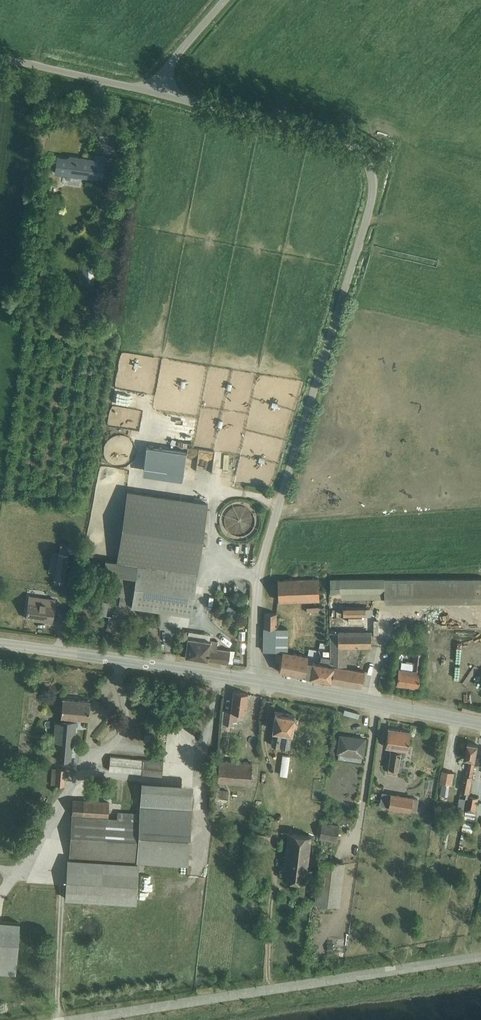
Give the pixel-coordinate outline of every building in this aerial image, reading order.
[(110,170),(112,157),(94,155),(94,160),(69,157),(67,178),(68,178),(69,174),(101,178),(102,169),(110,170)] [(93,263),(83,263),(83,283),(94,283),(93,263)] [(111,336),(113,324),(107,323),(104,335),(111,336)] [(146,446),(143,466),(183,472),(186,452),(146,446)] [(127,491),(117,561),(137,565),(197,573),(207,503),(127,491)] [(60,543),(59,553),(68,554),(70,545),(60,543)] [(63,585),(68,554),(59,553),(53,583),(63,585)] [(197,573),(137,565),(117,561),(105,560),(103,572),(135,576),(131,606),(190,615),(197,573)] [(318,578),(278,579),(278,601),(319,600),(318,578)] [(330,578),(330,593),(341,593),(341,597),(385,597),(385,602),(480,601),(480,578),(330,578)] [(120,597),(118,606),(128,607),(130,599),(120,597)] [(28,601),(25,618),(52,621),(55,600),(46,598),(45,603),(28,601)] [(102,601),(100,614),(106,615),(108,601),(102,601)] [(277,613),(264,613),(264,650),(283,650),(286,650),(289,628),(276,628),(277,613)] [(109,615),(106,629),(114,631),(117,617),(109,615)] [(188,636),(209,640),(210,633),(189,630),(188,636)] [(334,665),(331,681),(362,686),(365,670),(347,667),(347,661),(349,661),(349,658),(347,658),(347,647),(371,647),(371,630),(338,630),(337,631),(330,632),(330,657),(330,664),(334,665)] [(209,640),(188,636),(185,656),(228,663),(230,650),(217,647),(218,641),(211,640),(209,640)] [(304,675),(307,660),(308,656),(282,651),(282,653),(276,652),(275,660),(281,661),(279,671),(283,671),(304,675)] [(399,667),(396,684),(418,687),(423,653),(414,652),(413,661),(406,660),(405,668),(399,667)] [(312,661),(309,677),(331,681),(334,665),(330,664),(330,657),(320,655),(319,662),(312,661)] [(307,660),(304,675),(309,677),(312,661),(307,660)] [(223,709),(222,722),(232,724),(232,720),(237,720),(237,712),(245,713),(248,693),(234,691),(230,710),(223,709)] [(55,722),(53,741),(58,742),(57,760),(71,761),(74,726),(78,726),(79,719),(88,720),(90,700),(63,698),(61,717),(70,718),(70,722),(60,722),(55,722)] [(448,704),(447,709),(455,712),(457,707),(448,704)] [(273,730),(271,744),(290,747),(293,728),(297,729),(298,721),(294,720),(295,714),(275,711),(272,729),(273,730)] [(111,714),(106,719),(115,727),(119,722),(111,714)] [(388,728),(385,747),(390,747),(390,751),(391,751),(387,772),(397,773),(400,752),(402,753),(402,749),(407,750),(410,731),(388,728)] [(338,753),(338,758),(361,761),(361,756),(362,756),(365,738),(340,735),(338,753)] [(468,798),(469,795),(479,745),(468,743),(465,758),(468,759),(466,775),(464,774),(460,790),(464,791),(463,797),(468,798)] [(282,754),(279,775),(287,776),(290,755),(282,754)] [(110,756),(109,770),(162,776),(163,761),(110,756)] [(219,759),(217,781),(250,784),(252,762),(219,759)] [(52,767),(51,784),(64,785),(66,768),(52,767)] [(442,770),(440,782),(452,784),(454,772),(442,770)] [(73,799),(69,855),(137,859),(136,862),(188,865),(193,784),(142,781),(139,812),(118,811),(117,817),(108,817),(109,801),(73,799)] [(442,784),(440,795),(448,796),(449,785),(442,784)] [(217,786),(216,797),(228,798),(229,790),(220,789),(220,786),(217,786)] [(388,807),(391,794),(382,792),(379,805),(388,807)] [(391,794),(388,807),(388,808),(410,811),(410,810),(416,811),(419,799),(413,798),(413,796),(391,793),(391,794)] [(466,810),(463,821),(462,830),(472,832),(476,812),(478,797),(469,795),(468,798),(466,810)] [(459,797),(457,807),(464,808),(466,798),(459,797)] [(218,799),(217,814),(229,815),(231,800),(218,799)] [(463,821),(466,810),(460,809),(457,820),(463,821)] [(320,835),(319,838),(336,841),(339,824),(321,821),(320,835)] [(319,838),(320,835),(287,832),(282,878),(298,880),(297,888),(305,889),(309,855),(317,856),(319,838)] [(67,858),(65,899),(136,903),(138,863),(67,858)] [(319,858),(315,901),(338,903),(344,861),(319,858)] [(0,921),(0,973),(16,975),(20,923),(0,921)]
